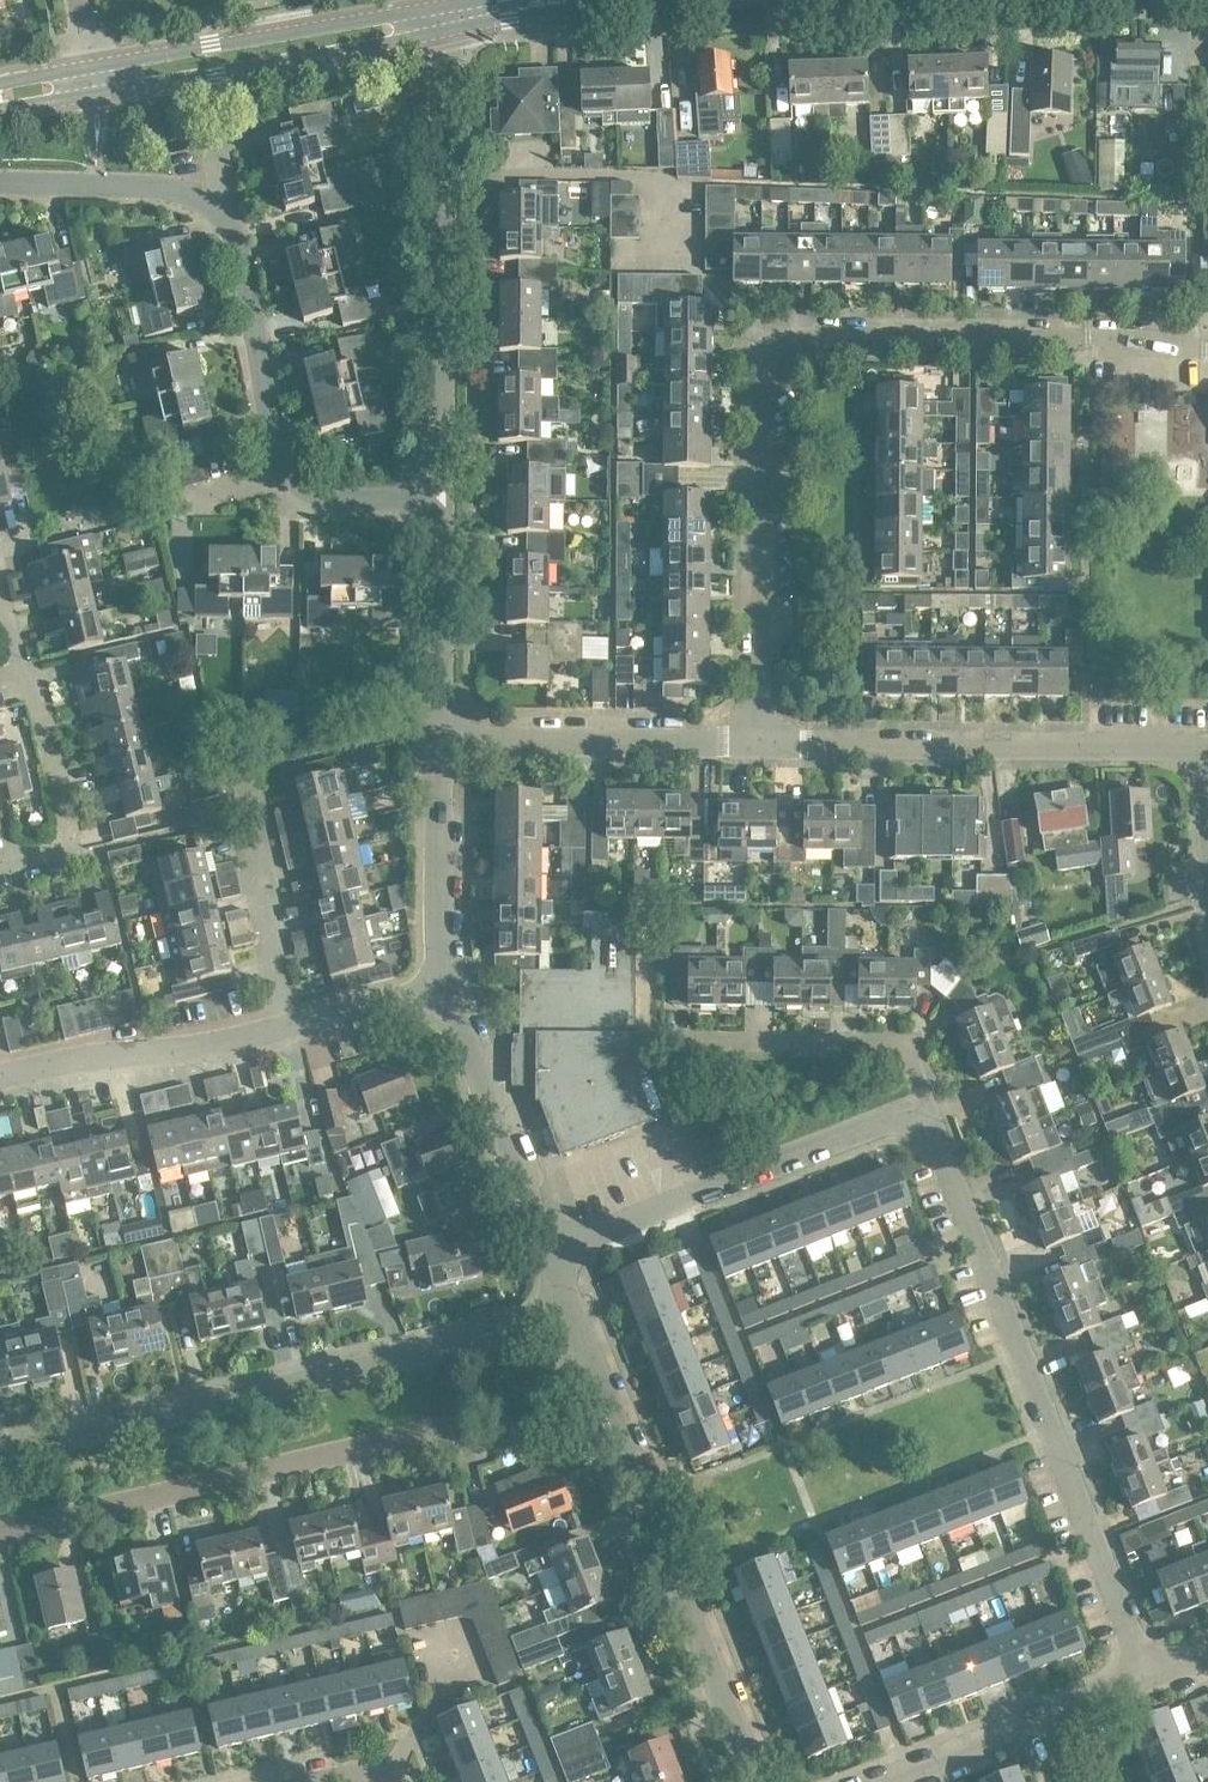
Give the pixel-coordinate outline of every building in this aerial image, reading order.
[(1157,108),(1158,87),(1159,47),(1117,46),(1116,65),(1111,65),(1111,84),(1098,84),(1098,107),(1111,108),(1157,108)] [(948,115),(946,56),(940,56),(940,63),(909,64),(910,104),(932,103),(932,116),(948,115)] [(953,56),(946,56),(948,115),(965,115),(964,102),(986,101),(987,134),(986,156),(1005,157),(1007,91),(985,92),(984,61),(953,62),(953,56)] [(1013,91),(1011,129),(1010,155),(1029,156),(1031,113),(1069,114),(1071,59),(1032,58),(1031,92),(1013,91)] [(829,120),(827,60),(820,61),(820,67),(790,68),(791,109),(812,108),(812,121),(829,120)] [(827,60),(829,120),(845,119),(844,106),(866,106),(865,65),(834,66),(834,60),(827,60)] [(698,80),(693,80),(696,127),(720,125),(718,99),(732,98),(729,61),(696,61),(698,80)] [(558,124),(557,90),(556,72),(519,73),(519,82),(496,82),(498,113),(489,113),(490,139),(559,136),(558,124)] [(614,74),(616,117),(616,126),(650,125),(649,114),(648,73),(614,74)] [(605,115),(606,127),(616,126),(616,117),(614,74),(580,76),(581,87),(581,91),(582,112),(582,116),(605,115)] [(381,108),(380,106),(378,96),(378,93),(354,99),(358,113),(381,108)] [(672,111),(657,112),(658,147),(675,146),(672,111)] [(291,174),(322,167),(318,152),(337,148),(329,115),(301,122),(303,134),(268,143),(277,178),(291,174)] [(889,116),(891,157),(911,156),(909,115),(889,116)] [(891,157),(889,116),(870,117),(872,158),(891,157)] [(790,119),(769,120),(771,162),(792,161),(790,119)] [(1100,142),(1100,148),(1099,191),(1124,191),(1123,149),(1124,128),(1102,128),(1102,142),(1100,142)] [(709,145),(675,147),(677,180),(711,182),(709,145)] [(1081,150),(1062,156),(1073,190),(1092,184),(1081,150)] [(291,174),(277,178),(285,213),(320,204),(323,217),(351,210),(343,178),(326,182),(322,167),(291,174)] [(410,177),(393,181),(396,196),(414,192),(410,177)] [(495,226),(495,231),(540,232),(541,200),(557,201),(557,186),(518,185),(518,200),(499,200),(499,226),(495,226)] [(610,198),(631,199),(630,185),(610,185),(610,198)] [(761,201),(761,188),(745,187),(744,200),(761,201)] [(761,188),(761,201),(788,202),(788,189),(761,188)] [(706,203),(734,203),(734,189),(706,189),(706,203)] [(788,189),(788,202),(815,204),(815,190),(788,189)] [(815,190),(815,204),(841,205),(841,192),(815,190)] [(868,193),(841,192),(841,205),(868,206),(868,193)] [(879,193),(878,206),(896,207),(896,194),(879,193)] [(965,196),(965,224),(983,225),(984,197),(965,196)] [(640,199),(631,199),(610,198),(610,213),(639,213),(640,199)] [(1017,199),(1017,212),(1032,213),(1032,200),(1017,199)] [(1044,200),(1044,213),(1058,214),(1059,201),(1044,200)] [(1071,201),(1071,214),(1085,215),(1086,201),(1071,201)] [(1112,216),(1112,202),(1097,202),(1097,215),(1112,216)] [(1131,203),(1112,202),(1112,216),(1131,216),(1131,203)] [(734,203),(706,203),(706,217),(734,217),(734,203)] [(896,209),(895,242),(894,287),(921,287),(922,242),(909,242),(909,232),(905,230),(905,210),(896,209)] [(639,213),(610,213),(611,227),(639,227),(639,213)] [(706,217),(706,231),(734,231),(734,217),(706,217)] [(1139,249),(1138,294),(1166,294),(1166,280),(1184,281),(1184,237),(1158,236),(1159,221),(1140,220),(1140,249),(1139,249)] [(295,289),(340,278),(337,263),(355,259),(347,226),(320,232),(324,246),(286,255),(295,289)] [(639,227),(611,227),(611,241),(639,241),(639,227)] [(801,241),(787,241),(787,286),(814,286),(814,227),(801,227),(801,241)] [(830,227),(814,227),(814,286),(840,286),(841,241),(829,241),(830,227)] [(922,242),(921,287),(949,287),(949,266),(964,266),(964,230),(949,230),(949,242),(922,242)] [(540,232),(495,231),(495,238),(499,238),(499,264),(518,264),(518,277),(556,277),(556,262),(540,262),(540,244),(558,244),(558,232),(540,232)] [(734,231),(706,231),(705,244),(734,244),(734,231)] [(762,241),(761,241),(760,286),(787,286),(787,241),(775,241),(775,232),(763,231),(762,241)] [(1004,293),(1005,235),(995,236),(995,248),(978,248),(978,292),(1004,293)] [(1005,235),(1004,293),(1031,293),(1031,248),(1020,248),(1020,239),(1008,239),(1008,235),(1005,235)] [(1138,294),(1139,249),(1129,249),(1129,235),(1114,235),(1114,249),(1112,249),(1112,293),(1138,294)] [(151,285),(197,275),(189,242),(153,250),(149,236),(122,242),(130,275),(148,271),(151,285)] [(17,246),(28,291),(43,288),(47,306),(79,299),(73,271),(60,274),(51,238),(17,246)] [(760,286),(761,241),(734,240),(734,286),(760,286)] [(868,241),(841,241),(840,286),(867,287),(868,241)] [(895,242),(868,241),(867,287),(894,287),(895,242)] [(734,244),(705,244),(705,258),(734,258),(734,244)] [(17,246),(0,250),(0,318),(18,314),(13,295),(28,291),(17,246)] [(1059,293),(1058,249),(1031,248),(1031,293),(1059,293)] [(1084,293),(1085,249),(1058,249),(1059,293),(1084,293)] [(1085,249),(1084,293),(1112,293),(1112,249),(1085,249)] [(734,258),(705,258),(705,272),(734,272),(734,258)] [(1207,259),(1192,260),(1192,278),(1207,277),(1207,259)] [(197,275),(151,285),(155,301),(137,305),(144,338),(171,331),(168,319),(205,310),(197,275)] [(619,304),(632,305),(632,277),(618,276),(618,304),(619,304)] [(556,277),(518,277),(518,291),(499,291),(498,324),(540,324),(540,292),(556,293),(556,277)] [(632,305),(646,305),(646,277),(632,277),(632,305)] [(660,277),(646,277),(646,305),(659,305),(660,277)] [(666,306),(673,306),(673,277),(660,277),(659,305),(666,305),(666,306)] [(673,306),(687,306),(687,277),(673,277),(673,306)] [(701,277),(687,277),(687,306),(701,306),(701,304),(701,279),(701,277)] [(340,278),(295,289),(303,324),(340,315),(343,327),(370,321),(362,289),(344,293),(340,278)] [(97,287),(86,290),(89,300),(100,298),(97,287)] [(618,333),(632,333),(632,305),(619,304),(618,333)] [(701,304),(701,306),(687,306),(673,306),(666,306),(666,332),(711,333),(711,305),(701,304)] [(383,368),(425,361),(419,323),(377,330),(383,368)] [(540,324),(498,324),(498,355),(518,355),(518,368),(556,369),(556,354),(540,354),(540,324)] [(711,333),(666,332),(666,360),(711,360),(711,333)] [(632,333),(618,333),(618,334),(618,359),(631,359),(632,334),(632,333)] [(125,350),(139,346),(136,334),(122,338),(125,350)] [(312,400),(358,389),(354,374),(373,369),(365,337),(338,344),(341,356),(304,365),(312,400)] [(158,400),(203,390),(194,355),(159,363),(156,350),(128,357),(135,390),(154,385),(158,400)] [(618,359),(617,386),(631,387),(638,386),(638,359),(631,359),(618,359)] [(666,360),(666,387),(711,387),(711,360),(666,360)] [(556,369),(518,368),(518,382),(499,382),(498,414),(559,415),(559,400),(540,400),(540,383),(556,383),(556,369)] [(877,416),(922,416),(971,416),(971,388),(953,388),(953,402),(923,401),(923,390),(917,390),(914,377),(895,377),(895,390),(877,389),(877,416)] [(1024,417),(1069,417),(1070,391),(1067,391),(1067,381),(1068,381),(1068,379),(1039,379),(1039,380),(1039,391),(1024,391),(1024,403),(995,403),(996,389),(978,388),(978,416),(1024,416),(1024,417)] [(617,413),(630,413),(631,387),(617,386),(617,413)] [(711,414),(711,387),(666,387),(653,386),(653,400),(666,400),(666,413),(711,414)] [(362,404),(358,389),(312,400),(321,435),(357,426),(360,439),(387,433),(380,400),(362,404)] [(203,390),(158,400),(161,416),(142,420),(153,466),(172,461),(169,448),(178,446),(174,432),(210,424),(203,390)] [(1177,404),(1176,444),(1207,444),(1207,405),(1177,404)] [(630,413),(617,413),(617,431),(630,431),(630,413)] [(711,414),(666,413),(665,440),(710,441),(711,414)] [(559,415),(498,414),(498,445),(527,445),(526,459),(564,460),(565,444),(539,444),(539,426),(559,425),(559,415)] [(877,416),(877,443),(922,443),(922,416),(877,416)] [(1024,417),(1024,443),(1069,444),(1069,417),(1024,417)] [(991,441),(991,424),(978,424),(978,441),(991,441)] [(957,425),(957,443),(971,443),(971,426),(957,425)] [(2,469),(18,465),(14,449),(10,433),(0,435),(0,459),(2,469)] [(665,440),(665,466),(665,468),(678,468),(710,468),(710,441),(665,440)] [(938,458),(938,445),(922,444),(922,443),(877,443),(876,469),(922,469),(922,458),(938,458)] [(1024,443),(1023,471),(1069,471),(1069,444),(1024,443)] [(977,470),(991,470),(991,450),(977,450),(977,470)] [(957,451),(957,470),(971,470),(971,451),(957,451)] [(188,460),(195,488),(210,484),(203,456),(188,460)] [(0,459),(0,505),(10,502),(2,469),(0,459)] [(564,460),(526,459),(526,473),(507,473),(506,505),(548,506),(548,505),(567,505),(567,492),(548,492),(549,475),(564,476),(564,460)] [(195,488),(188,460),(173,464),(180,491),(195,488)] [(616,466),(616,484),(643,485),(643,466),(616,466)] [(876,469),(876,496),(921,496),(922,469),(876,469)] [(991,470),(977,470),(977,497),(991,497),(991,470)] [(1023,471),(1023,497),(1068,497),(1069,471),(1023,471)] [(969,472),(955,472),(955,498),(969,498),(969,472)] [(643,485),(616,484),(616,499),(643,500),(643,485)] [(921,496),(876,496),(875,523),(921,523),(921,496)] [(1068,497),(1023,497),(1023,524),(1068,524),(1068,497)] [(663,500),(663,528),(708,529),(708,500),(663,500)] [(990,504),(978,504),(978,524),(991,524),(990,504)] [(548,506),(506,505),(506,537),(525,537),(525,551),(563,551),(564,536),(548,536),(548,506)] [(956,505),(955,524),(970,524),(970,505),(956,505)] [(921,523),(875,523),(875,549),(920,550),(921,523)] [(1068,524),(1023,524),(1022,552),(1068,552),(1068,524)] [(616,528),(616,545),(630,545),(630,528),(616,528)] [(663,528),(662,555),(708,556),(708,529),(663,528)] [(977,531),(977,548),(990,549),(991,532),(977,531)] [(956,532),(956,551),(970,551),(970,532),(956,532)] [(207,554),(194,534),(181,542),(194,562),(207,554)] [(34,550),(38,565),(38,566),(29,568),(36,597),(88,585),(102,582),(91,537),(34,550)] [(127,574),(158,567),(154,548),(123,555),(127,574)] [(920,550),(875,549),(875,578),(920,579),(920,550)] [(563,551),(525,551),(525,564),(506,564),(505,596),(547,596),(547,566),(563,566),(563,551)] [(1068,552),(1022,552),(1013,551),(1012,565),(1022,565),(1022,580),(1067,580),(1068,552)] [(244,600),(244,554),(209,554),(209,591),(194,591),(194,619),(228,619),(228,600),(244,600)] [(279,554),(244,554),(244,600),(258,601),(258,619),(292,619),(292,591),(279,591),(279,554)] [(616,554),(616,571),(629,572),(629,554),(616,554)] [(662,555),(662,581),(708,582),(708,556),(662,555)] [(355,611),(356,565),(321,564),(321,601),(307,601),(307,630),(340,630),(340,611),(355,611)] [(356,565),(355,611),(371,611),(371,630),(404,631),(404,602),(391,601),(391,565),(356,565)] [(970,568),(956,568),(956,585),(970,586),(970,568)] [(990,569),(977,569),(977,585),(990,585),(990,569)] [(162,580),(150,583),(154,601),(166,597),(162,580)] [(615,581),(615,597),(629,597),(629,581),(615,581)] [(662,581),(662,609),(707,609),(708,582),(662,581)] [(95,615),(88,585),(36,597),(40,611),(56,607),(60,622),(60,624),(95,615)] [(915,590),(915,605),(932,605),(932,591),(915,590)] [(959,591),(942,591),(942,606),(959,606),(959,591)] [(986,591),(969,591),(970,606),(986,606),(986,591)] [(996,591),(996,606),(1013,606),(1013,591),(996,591)] [(1023,591),(1023,607),(1040,607),(1040,592),(1023,591)] [(1050,592),(1050,606),(1068,606),(1068,592),(1050,592)] [(874,607),(874,594),(863,594),(863,606),(874,607)] [(524,628),(524,642),(582,643),(583,627),(547,627),(547,596),(505,596),(505,628),(524,628)] [(615,607),(615,625),(629,626),(629,608),(615,607)] [(662,609),(662,635),(707,636),(707,609),(662,609)] [(169,613),(156,616),(160,633),(174,630),(169,613)] [(60,624),(60,622),(43,626),(46,640),(63,636),(67,654),(102,645),(95,615),(60,624)] [(1064,654),(1039,653),(1039,698),(1065,698),(1065,665),(1081,665),(1081,632),(1065,631),(1064,654)] [(629,635),(615,635),(615,652),(630,652),(629,635)] [(662,635),(661,662),(707,662),(707,636),(662,635)] [(905,696),(905,652),(877,652),(877,635),(862,635),(861,693),(876,693),(876,696),(905,696)] [(1013,635),(1013,653),(1012,697),(1039,698),(1039,653),(1040,635),(1013,635)] [(986,637),(985,653),(985,697),(1012,697),(1013,653),(1000,653),(1000,637),(986,637)] [(582,643),(524,642),(524,656),(505,656),(505,689),(546,689),(546,667),(582,667),(582,643)] [(97,702),(132,694),(124,664),(138,661),(135,646),(82,658),(86,672),(72,675),(76,690),(80,705),(97,700),(97,702)] [(905,652),(905,696),(932,697),(932,652),(905,652)] [(959,652),(932,652),(932,697),(959,697),(959,652)] [(985,653),(959,652),(959,697),(985,697),(985,653)] [(613,661),(613,689),(631,689),(631,662),(613,661)] [(707,662),(661,662),(661,704),(681,704),(681,690),(706,690),(707,662)] [(609,704),(608,669),(591,670),(591,704),(609,704)] [(297,719),(298,693),(267,692),(267,718),(297,719)] [(97,700),(80,705),(83,719),(100,715),(104,730),(104,732),(139,724),(132,694),(97,702),(97,700)] [(198,696),(185,699),(188,711),(201,708),(198,696)] [(203,720),(190,723),(195,742),(208,738),(203,720)] [(104,732),(104,730),(87,734),(90,749),(107,745),(111,760),(111,761),(146,753),(139,724),(104,732)] [(13,745),(25,792),(33,790),(22,743),(13,745)] [(0,749),(0,784),(7,782),(12,801),(26,797),(25,792),(13,745),(0,749)] [(111,761),(111,760),(94,763),(97,777),(114,773),(117,788),(118,790),(153,782),(146,753),(111,761)] [(302,810),(345,800),(339,776),(355,772),(351,756),(304,768),(307,781),(295,784),(302,810)] [(81,766),(60,771),(64,786),(85,781),(81,766)] [(187,790),(220,782),(216,767),(183,775),(187,790)] [(118,790),(117,788),(101,793),(104,807),(121,803),(125,821),(135,818),(151,814),(160,812),(153,782),(118,790)] [(223,797),(220,782),(187,790),(191,805),(223,797)] [(891,801),(890,862),(983,862),(983,802),(953,802),(953,796),(931,796),(931,794),(921,794),(921,801),(891,801)] [(572,823),(585,823),(584,795),(567,795),(567,807),(568,822),(572,823)] [(593,826),(592,862),(607,862),(607,840),(634,840),(635,795),(607,795),(607,798),(607,827),(593,826)] [(635,795),(634,840),(636,840),(661,840),(662,795),(636,795),(635,795)] [(662,795),(661,840),(663,840),(675,841),(675,857),(688,857),(688,862),(705,862),(705,828),(689,828),(689,800),(689,796),(663,795),(662,795)] [(1076,795),(1035,802),(1039,822),(1044,854),(1053,852),(1057,874),(1099,867),(1096,846),(1085,848),(1076,795)] [(1114,844),(1102,845),(1104,879),(1134,877),(1131,843),(1149,842),(1146,796),(1111,798),(1114,844)] [(495,798),(495,823),(541,824),(541,798),(495,798)] [(350,823),(345,800),(302,810),(307,834),(350,823)] [(705,828),(705,862),(705,863),(719,863),(719,850),(748,851),(748,804),(720,804),(720,828),(705,828)] [(748,804),(748,851),(774,851),(774,863),(789,863),(790,827),(774,827),(775,805),(775,804),(748,804)] [(790,827),(789,863),(791,863),(805,863),(805,851),(834,851),(834,805),(805,804),(805,805),(805,827),(790,827)] [(834,805),(834,851),(844,851),(844,864),(844,868),(875,868),(875,864),(875,829),(858,829),(858,807),(858,805),(834,805)] [(274,813),(277,823),(296,818),(294,809),(274,813)] [(1020,821),(1001,824),(1007,866),(1026,863),(1020,821)] [(350,823),(307,834),(313,857),(356,847),(350,823)] [(541,824),(495,823),(494,851),(540,851),(541,824)] [(570,852),(584,852),(584,825),(570,825),(570,852)] [(282,846),(302,842),(300,832),(280,837),(282,846)] [(356,847),(313,857),(319,881),(362,870),(356,847)] [(140,848),(107,856),(111,871),(142,864),(140,848)] [(494,851),(494,877),(540,878),(540,851),(494,851)] [(584,852),(570,852),(570,879),(585,879),(584,852)] [(163,890),(208,879),(202,853),(157,864),(163,890)] [(306,858),(286,863),(288,872),(307,868),(306,858)] [(233,864),(214,869),(216,879),(235,874),(233,864)] [(362,870),(319,881),(324,903),(325,905),(357,897),(357,898),(368,896),(362,870)] [(634,872),(634,901),(650,901),(650,872),(634,872)] [(880,872),(879,902),(921,902),(921,888),(896,888),(896,886),(896,872),(880,872)] [(952,892),(952,907),(1013,907),(1009,876),(976,876),(976,892),(952,892)] [(494,877),(494,904),(540,905),(540,878),(494,877)] [(208,879),(163,890),(169,914),(214,903),(208,879)] [(311,882),(292,887),(294,896),(313,892),(311,882)] [(874,886),(857,886),(857,903),(862,903),(862,908),(870,908),(874,908),(874,886)] [(583,887),(570,887),(570,905),(582,906),(583,887)] [(239,888),(220,892),(222,902),(241,897),(239,888)] [(717,902),(717,888),(704,888),(704,902),(717,902)] [(789,888),(789,902),(805,903),(805,888),(789,888)] [(921,888),(921,902),(933,902),(933,888),(921,888)] [(97,915),(82,919),(81,919),(89,954),(120,947),(116,927),(108,895),(93,898),(97,915)] [(325,905),(324,903),(312,906),(318,931),(362,921),(357,898),(357,897),(325,905)] [(68,922),(53,926),(52,926),(60,961),(89,954),(81,919),(82,919),(78,902),(64,905),(68,922)] [(214,903),(169,914),(160,916),(165,939),(175,937),(185,934),(219,926),(214,903)] [(494,904),(494,931),(540,932),(540,905),(494,904)] [(306,908),(286,912),(288,923),(308,918),(306,908)] [(39,929),(23,933),(22,933),(31,968),(60,961),(52,926),(53,926),(49,909),(35,912),(39,929)] [(731,917),(731,912),(731,909),(717,909),(717,924),(725,924),(731,917)] [(802,963),(802,1008),(828,1008),(829,985),(846,985),(846,951),(844,951),(846,913),(846,911),(827,910),(827,913),(827,948),(802,949),(802,963)] [(245,912),(225,916),(227,927),(247,922),(245,912)] [(23,933),(19,916),(0,920),(0,975),(31,968),(22,933),(23,933)] [(605,933),(636,933),(636,917),(605,917),(605,933)] [(362,921),(318,931),(324,954),(351,948),(368,944),(362,921)] [(1044,925),(1017,934),(1022,951),(1050,942),(1044,925)] [(219,926),(185,934),(175,937),(181,962),(225,951),(219,926)] [(540,932),(494,931),(494,960),(540,960),(540,932)] [(311,933),(292,938),(298,961),(317,956),(313,942),(311,933)] [(636,933),(605,933),(591,933),(591,961),(590,961),(590,973),(519,973),(518,1038),(513,1038),(513,1074),(514,1077),(516,1082),(535,1082),(535,1104),(539,1104),(555,1150),(559,1158),(650,1125),(636,1085),(637,1040),(635,1040),(636,933)] [(760,950),(760,985),(774,985),(774,1007),(802,1008),(802,963),(776,963),(776,951),(769,951),(769,933),(761,933),(760,950)] [(1116,933),(1070,947),(1074,960),(1120,947),(1116,933)] [(251,935),(231,940),(233,949),(253,945),(251,935)] [(846,951),(846,985),(859,986),(859,1008),(888,1008),(888,963),(861,963),(861,951),(857,951),(857,938),(846,938),(846,951)] [(584,940),(571,940),(570,958),(583,958),(584,940)] [(374,969),(368,944),(351,948),(324,954),(330,980),(358,974),(361,987),(398,979),(394,964),(374,969)] [(674,948),(674,985),(688,985),(688,1006),(716,1006),(717,962),(703,962),(703,948),(674,948)] [(1147,948),(1126,956),(1123,948),(1101,957),(1104,964),(1096,967),(1103,984),(1107,996),(1158,976),(1157,973),(1159,972),(1154,959),(1152,960),(1147,948)] [(717,962),(716,1006),(743,1006),(743,984),(760,985),(760,950),(744,949),(744,962),(717,962)] [(225,951),(181,962),(172,964),(178,988),(171,990),(175,1005),(211,996),(208,981),(231,975),(225,951)] [(888,963),(888,1008),(915,1009),(915,987),(930,987),(930,985),(930,967),(930,951),(914,951),(914,963),(888,963)] [(930,967),(930,985),(946,999),(961,980),(965,975),(945,959),(938,968),(930,967)] [(1158,976),(1107,996),(1112,1008),(1129,1002),(1136,1018),(1102,1031),(1107,1044),(1121,1039),(1154,1026),(1149,1013),(1169,1006),(1165,994),(1167,993),(1162,980),(1160,980),(1158,976)] [(966,1052),(1016,1032),(1012,1023),(998,1029),(991,1012),(1012,1004),(1006,990),(957,1009),(962,1021),(956,1024),(966,1052)] [(132,992),(117,996),(124,1028),(140,1024),(132,992)] [(71,1006),(79,1039),(95,1035),(88,1003),(71,1006)] [(79,1039),(71,1006),(58,1010),(65,1042),(79,1039)] [(18,1020),(4,1023),(11,1055),(26,1051),(18,1020)] [(1154,1026),(1121,1039),(1124,1047),(1127,1054),(1148,1046),(1154,1063),(1140,1069),(1144,1079),(1192,1061),(1191,1058),(1193,1057),(1188,1043),(1186,1044),(1181,1032),(1160,1041),(1154,1026)] [(1016,1032),(966,1052),(978,1082),(1000,1073),(1004,1085),(1038,1072),(1033,1059),(1012,1067),(1006,1051),(1021,1045),(1016,1032)] [(1094,1036),(1072,1044),(1076,1057),(1099,1048),(1094,1036)] [(1192,1061),(1144,1079),(1148,1092),(1155,1108),(1149,1111),(1154,1124),(1155,1126),(1188,1114),(1182,1099),(1204,1090),(1199,1079),(1201,1078),(1196,1064),(1194,1065),(1192,1061)] [(403,1064),(350,1084),(355,1096),(363,1094),(371,1116),(416,1099),(403,1064)] [(260,1070),(250,1072),(255,1093),(264,1091),(260,1070)] [(1038,1072),(1004,1085),(1010,1100),(988,1108),(999,1136),(1049,1117),(1045,1106),(1030,1112),(1024,1096),(1044,1088),(1038,1072)] [(236,1076),(225,1078),(230,1098),(240,1096),(236,1076)] [(214,1081),(204,1083),(208,1103),(218,1100),(214,1081)] [(189,1087),(179,1089),(184,1109),(193,1106),(189,1087)] [(335,1090),(317,1097),(331,1135),(349,1128),(335,1090)] [(1080,1091),(1070,1095),(1074,1105),(1085,1101),(1080,1091)] [(165,1093),(154,1095),(159,1115),(169,1113),(165,1093)] [(92,1105),(82,1108),(87,1127),(97,1125),(92,1105)] [(274,1133),(280,1158),(283,1168),(306,1162),(308,1167),(323,1164),(315,1132),(301,1135),(294,1108),(270,1114),(274,1133)] [(45,1110),(34,1112),(39,1132),(49,1130),(45,1110)] [(68,1111),(58,1114),(62,1133),(72,1131),(68,1111)] [(1105,1126),(1111,1142),(1155,1126),(1154,1124),(1149,1111),(1105,1126)] [(220,1114),(196,1120),(206,1164),(228,1158),(230,1158),(222,1125),(223,1125),(220,1114)] [(270,1114),(246,1119),(257,1163),(280,1158),(274,1133),(270,1114)] [(1207,1152),(1207,1119),(1194,1125),(1192,1125),(1188,1114),(1155,1126),(1160,1139),(1166,1137),(1172,1154),(1176,1165),(1207,1152)] [(19,1116),(9,1118),(14,1138),(23,1136),(19,1116)] [(1038,1170),(1071,1157),(1066,1143),(1060,1146),(1049,1117),(999,1136),(1011,1167),(1029,1160),(1033,1172),(1038,1170)] [(246,1119),(223,1125),(222,1125),(230,1158),(228,1158),(230,1164),(231,1169),(257,1163),(246,1119)] [(206,1164),(196,1120),(172,1126),(182,1169),(186,1180),(208,1174),(206,1164)] [(182,1169),(172,1126),(147,1132),(157,1175),(182,1169)] [(807,1149),(829,1144),(826,1132),(804,1137),(807,1149)] [(460,1168),(447,1136),(429,1143),(428,1140),(413,1146),(414,1149),(403,1153),(398,1141),(380,1148),(397,1191),(413,1185),(410,1179),(425,1173),(428,1180),(440,1175),(451,1171),(460,1168)] [(99,1143),(109,1186),(133,1180),(137,1197),(153,1193),(145,1161),(131,1165),(124,1137),(99,1143)] [(52,1155),(53,1154),(52,1149),(50,1143),(27,1149),(33,1176),(37,1192),(57,1187),(59,1186),(52,1155)] [(109,1186),(99,1143),(75,1149),(85,1192),(109,1186)] [(1096,1147),(1071,1157),(1038,1170),(1043,1183),(1021,1192),(1026,1204),(1023,1205),(1028,1218),(1031,1217),(1032,1221),(1082,1202),(1078,1190),(1072,1174),(1102,1163),(1096,1147)] [(33,1176),(27,1149),(3,1155),(13,1198),(13,1197),(17,1213),(40,1207),(37,1192),(33,1176)] [(75,1149),(53,1154),(52,1155),(59,1186),(57,1187),(59,1192),(60,1198),(85,1192),(75,1149)] [(1174,1215),(1207,1202),(1207,1152),(1176,1165),(1181,1176),(1196,1170),(1202,1187),(1169,1200),(1174,1215)] [(3,1155),(0,1155),(0,1201),(13,1198),(3,1155)] [(867,1179),(882,1219),(909,1208),(893,1169),(867,1179)] [(361,1204),(388,1193),(379,1171),(352,1183),(361,1204)] [(451,1171),(440,1175),(446,1189),(428,1196),(438,1220),(468,1208),(467,1204),(472,1202),(466,1185),(460,1187),(459,1184),(456,1185),(451,1171)] [(326,1177),(314,1181),(319,1199),(331,1196),(326,1177)] [(867,1179),(841,1190),(856,1229),(882,1219),(867,1179)] [(262,1184),(263,1191),(264,1195),(270,1193),(268,1182),(262,1184)] [(856,1229),(841,1190),(814,1200),(830,1239),(856,1229)] [(245,1216),(268,1211),(264,1195),(263,1191),(240,1197),(245,1216)] [(388,1193),(361,1204),(370,1226),(397,1215),(388,1193)] [(1134,1211),(1144,1207),(1140,1196),(1130,1200),(1134,1211)] [(352,1200),(338,1203),(356,1249),(370,1246),(352,1200)] [(830,1239),(814,1200),(788,1210),(803,1250),(830,1239)] [(1082,1202),(1032,1221),(1034,1226),(1032,1227),(1037,1240),(1039,1239),(1044,1251),(1059,1245),(1063,1257),(1105,1241),(1099,1227),(1079,1235),(1072,1219),(1086,1213),(1082,1202)] [(1207,1202),(1174,1215),(1180,1230),(1201,1222),(1207,1238),(1193,1243),(1197,1254),(1207,1249),(1207,1205),(1207,1202)] [(240,1205),(232,1207),(235,1221),(243,1219),(240,1205)] [(187,1206),(163,1212),(166,1224),(190,1218),(187,1206)] [(319,1219),(317,1208),(307,1210),(309,1222),(319,1219)] [(788,1210),(762,1221),(777,1260),(803,1250),(788,1210)] [(258,1222),(266,1256),(270,1270),(286,1267),(275,1218),(258,1222)] [(777,1260),(762,1221),(736,1231),(751,1270),(777,1260)] [(123,1243),(118,1222),(101,1226),(105,1247),(123,1243)] [(266,1256),(258,1222),(242,1226),(250,1259),(266,1256)] [(127,1245),(135,1243),(135,1242),(131,1225),(123,1227),(127,1243),(127,1245)] [(1137,1229),(1132,1231),(1124,1234),(1129,1247),(1137,1244),(1142,1242),(1137,1229)] [(751,1270),(736,1231),(707,1242),(723,1281),(751,1270)] [(424,1240),(406,1244),(412,1270),(429,1266),(434,1287),(480,1276),(473,1244),(445,1250),(442,1236),(424,1240)] [(897,1257),(901,1268),(928,1258),(921,1241),(895,1252),(897,1257)] [(1105,1241),(1063,1257),(1064,1258),(1057,1260),(1062,1274),(1041,1283),(1052,1310),(1101,1291),(1097,1282),(1091,1265),(1097,1262),(1097,1260),(1092,1247),(1105,1242),(1105,1241)] [(176,1242),(158,1246),(172,1308),(190,1304),(200,1345),(232,1337),(225,1308),(222,1295),(205,1299),(202,1284),(200,1273),(186,1277),(185,1273),(183,1273),(176,1242)] [(139,1313),(121,1317),(132,1361),(164,1353),(154,1312),(172,1308),(158,1246),(141,1250),(148,1281),(132,1284),(139,1313)] [(698,1277),(709,1273),(698,1246),(687,1250),(698,1277)] [(65,1259),(78,1256),(75,1247),(62,1250),(65,1259)] [(26,1252),(30,1269),(45,1266),(41,1249),(26,1252)] [(1197,1254),(1202,1266),(1207,1263),(1207,1249),(1197,1254)] [(319,1257),(318,1258),(331,1312),(365,1304),(352,1250),(335,1254),(339,1270),(323,1274),(319,1257)] [(30,1269),(26,1252),(2,1258),(6,1272),(6,1275),(30,1269)] [(398,1252),(382,1256),(385,1270),(401,1266),(398,1252)] [(897,1257),(871,1268),(875,1279),(901,1268),(897,1257)] [(331,1312),(318,1258),(305,1261),(308,1277),(288,1282),(297,1320),(331,1312)] [(626,1305),(666,1289),(655,1262),(616,1277),(626,1305)] [(225,1308),(232,1337),(264,1329),(249,1263),(234,1266),(240,1290),(222,1295),(225,1308)] [(905,1277),(909,1289),(936,1278),(931,1267),(905,1277)] [(871,1268),(844,1278),(849,1289),(875,1279),(871,1268)] [(709,1273),(698,1277),(708,1303),(719,1299),(709,1273)] [(909,1289),(905,1277),(878,1288),(883,1299),(909,1289)] [(849,1289),(844,1278),(818,1288),(822,1299),(849,1289)] [(61,1283),(42,1287),(49,1317),(68,1313),(61,1283)] [(818,1288),(792,1299),(796,1310),(822,1299),(818,1288)] [(883,1299),(878,1288),(852,1298),(856,1309),(883,1299)] [(666,1289),(626,1305),(637,1331),(676,1316),(666,1289)] [(1106,1305),(1101,1291),(1052,1310),(1063,1341),(1085,1333),(1090,1344),(1123,1331),(1118,1318),(1098,1326),(1092,1310),(1106,1305)] [(852,1298),(826,1308),(830,1320),(856,1309),(852,1298)] [(719,1299),(708,1303),(718,1330),(730,1325),(719,1299)] [(796,1310),(792,1299),(766,1309),(770,1320),(796,1310)] [(132,1361),(121,1317),(104,1321),(101,1307),(86,1310),(100,1368),(132,1361)] [(826,1308),(800,1319),(804,1330),(830,1320),(826,1308)] [(770,1320),(766,1309),(738,1320),(742,1331),(770,1320)] [(686,1342),(676,1316),(637,1331),(647,1358),(686,1342)] [(951,1316),(924,1327),(939,1366),(966,1355),(951,1316)] [(38,1336),(21,1340),(31,1384),(63,1377),(49,1319),(35,1323),(38,1336)] [(804,1330),(800,1319),(773,1329),(778,1340),(804,1330)] [(740,1352),(730,1325),(718,1330),(729,1356),(740,1352)] [(924,1327),(898,1337),(913,1376),(939,1366),(924,1327)] [(778,1340),(773,1329),(746,1340),(750,1351),(778,1340)] [(21,1340),(3,1345),(0,1331),(0,1392),(31,1384),(21,1340)] [(1123,1331),(1090,1344),(1095,1359),(1074,1367),(1085,1396),(1134,1376),(1130,1366),(1116,1371),(1109,1355),(1129,1348),(1123,1331)] [(898,1337),(871,1347),(886,1386),(913,1376),(898,1337)] [(697,1369),(686,1342),(647,1358),(657,1384),(697,1369)] [(871,1347),(845,1358),(860,1397),(886,1386),(871,1347)] [(740,1352),(729,1356),(739,1382),(750,1378),(740,1352)] [(845,1358),(819,1368),(834,1407),(860,1397),(845,1358)] [(834,1407),(819,1368),(792,1378),(807,1417),(834,1407)] [(707,1395),(697,1369),(657,1384),(667,1410),(707,1395)] [(1139,1389),(1134,1376),(1085,1396),(1097,1425),(1118,1417),(1123,1429),(1156,1416),(1151,1403),(1131,1410),(1125,1395),(1139,1389)] [(807,1417),(792,1378),(765,1389),(780,1428),(807,1417)] [(707,1395),(667,1410),(678,1437),(717,1421),(707,1395)] [(761,1405),(750,1409),(760,1436),(771,1431),(761,1405)] [(1156,1416),(1123,1429),(1129,1444),(1108,1452),(1118,1479),(1167,1460),(1164,1451),(1149,1457),(1142,1440),(1163,1432),(1156,1416)] [(728,1448),(717,1421),(678,1437),(688,1464),(728,1448)] [(1172,1473),(1167,1460),(1118,1479),(1130,1510),(1151,1501),(1156,1515),(1190,1502),(1184,1487),(1164,1495),(1158,1479),(1172,1473)] [(1009,1466),(986,1475),(1001,1514),(1024,1505),(1009,1466)] [(534,1470),(493,1486),(510,1532),(567,1510),(556,1480),(540,1486),(534,1470)] [(986,1475),(959,1485),(974,1524),(1001,1514),(986,1475)] [(470,1549),(461,1510),(446,1513),(440,1489),(438,1490),(437,1485),(422,1489),(423,1493),(411,1496),(421,1536),(447,1529),(453,1553),(470,1549)] [(974,1524),(959,1485),(933,1496),(947,1535),(974,1524)] [(421,1536),(411,1496),(395,1500),(394,1495),(380,1498),(381,1503),(379,1504),(385,1527),(369,1531),(378,1564),(392,1560),(388,1543),(421,1536)] [(947,1535),(933,1496),(907,1506),(922,1545),(947,1535)] [(1207,1513),(1207,1500),(1191,1507),(1195,1518),(1207,1513)] [(461,1510),(470,1549),(488,1545),(479,1505),(461,1510)] [(907,1506),(879,1517),(894,1556),(922,1545),(907,1506)] [(330,1515),(318,1518),(328,1557),(343,1554),(345,1560),(357,1557),(361,1575),(378,1571),(376,1564),(378,1564),(369,1531),(353,1535),(347,1511),(345,1511),(344,1507),(329,1511),(330,1515)] [(1191,1507),(1165,1517),(1169,1528),(1195,1518),(1191,1507)] [(291,1548),(278,1551),(288,1592),(292,1611),(305,1607),(295,1565),(328,1557),(318,1518),(303,1522),(302,1517),(287,1521),(288,1525),(286,1525),(291,1548)] [(879,1517),(851,1528),(865,1567),(894,1556),(879,1517)] [(1169,1529),(1169,1528),(1165,1517),(1138,1528),(1144,1541),(1170,1532),(1169,1529)] [(865,1567),(851,1528),(823,1538),(838,1577),(865,1567)] [(288,1592),(278,1551),(259,1556),(254,1533),(252,1533),(251,1529),(236,1532),(237,1537),(224,1541),(234,1581),(263,1574),(267,1591),(285,1586),(286,1593),(288,1592)] [(234,1581),(224,1541),(209,1544),(208,1539),(193,1543),(200,1572),(185,1575),(193,1609),(208,1605),(204,1588),(234,1581)] [(557,1586),(597,1570),(586,1540),(521,1566),(525,1577),(549,1568),(557,1586)] [(814,1574),(825,1569),(814,1542),(803,1547),(814,1574)] [(1039,1544),(1015,1553),(1020,1564),(1044,1555),(1039,1544)] [(137,1601),(139,1608),(140,1613),(177,1605),(164,1549),(108,1562),(117,1605),(120,1605),(137,1601)] [(516,1551),(485,1563),(490,1577),(522,1564),(516,1551)] [(1020,1564),(1015,1553),(989,1563),(993,1575),(1020,1564)] [(1183,1565),(1199,1608),(1207,1604),(1207,1555),(1183,1565)] [(743,1602),(782,1586),(771,1559),(732,1574),(743,1602)] [(993,1575),(989,1563),(962,1574),(966,1585),(993,1575)] [(1047,1564),(1020,1574),(1025,1585),(1051,1575),(1047,1564)] [(1199,1608),(1183,1565),(1156,1576),(1168,1607),(1172,1617),(1173,1618),(1199,1608)] [(835,1596),(825,1569),(814,1574),(824,1600),(835,1596)] [(515,1654),(518,1661),(522,1671),(523,1671),(562,1656),(555,1638),(571,1632),(566,1618),(609,1601),(598,1572),(597,1570),(557,1586),(563,1603),(539,1612),(544,1624),(533,1628),(539,1644),(517,1653),(515,1654)] [(70,1571),(33,1580),(45,1631),(82,1622),(70,1571)] [(966,1585),(962,1574),(936,1584),(941,1595),(966,1585)] [(1020,1574),(994,1584),(998,1596),(1025,1585),(1020,1574)] [(490,1583),(452,1592),(459,1620),(462,1619),(472,1621),(471,1619),(499,1608),(490,1583)] [(936,1584),(909,1595),(913,1606),(941,1595),(936,1584)] [(998,1596),(994,1584),(968,1595),(972,1606),(998,1596)] [(782,1586),(743,1602),(753,1628),(792,1613),(782,1586)] [(445,1623),(459,1620),(452,1592),(438,1595),(445,1623)] [(431,1627),(445,1623),(438,1595),(425,1598),(431,1627)] [(909,1595),(880,1606),(885,1617),(913,1606),(909,1595)] [(968,1595),(941,1605),(946,1616),(972,1606),(968,1595)] [(846,1622),(835,1596),(824,1600),(835,1627),(846,1622)] [(418,1630),(431,1627),(425,1598),(411,1602),(418,1630)] [(399,1604),(406,1633),(418,1630),(411,1602),(399,1604)] [(946,1616),(941,1605),(915,1615),(919,1626),(946,1616)] [(885,1617),(880,1606),(854,1616),(858,1627),(885,1617)] [(1172,1617),(1168,1607),(1158,1611),(1162,1621),(1172,1617)] [(474,1622),(477,1631),(504,1621),(499,1608),(471,1619),(472,1621),(474,1622)] [(792,1613),(753,1628),(763,1654),(803,1639),(792,1613)] [(388,1614),(364,1620),(367,1631),(391,1626),(388,1614)] [(1067,1614),(1040,1624),(1055,1663),(1082,1653),(1067,1614)] [(915,1615),(889,1626),(893,1637),(919,1626),(915,1615)] [(367,1631),(364,1620),(338,1626),(341,1637),(367,1631)] [(509,1634),(504,1621),(477,1631),(482,1645),(509,1634)] [(856,1649),(846,1622),(835,1627),(845,1653),(856,1649)] [(1055,1663),(1040,1624),(1014,1634),(1029,1674),(1055,1663)] [(338,1626),(310,1632),(313,1644),(341,1637),(338,1626)] [(893,1637),(889,1626),(861,1636),(866,1647),(893,1637)] [(313,1644),(310,1632),(281,1639),(284,1650),(313,1644)] [(94,1664),(96,1674),(111,1670),(103,1633),(88,1637),(93,1662),(94,1664)] [(482,1645),(487,1658),(515,1647),(509,1634),(482,1645)] [(597,1679),(634,1665),(622,1634),(603,1642),(602,1638),(570,1650),(577,1669),(591,1663),(597,1679)] [(1029,1674),(1014,1634),(987,1645),(1002,1684),(1029,1674)] [(281,1639),(254,1645),(257,1657),(284,1650),(281,1639)] [(803,1639),(763,1654),(774,1681),(813,1666),(803,1639)] [(0,1656),(0,1695),(0,1697),(40,1687),(29,1643),(0,1650),(1,1656),(0,1656)] [(254,1645),(227,1651),(230,1663),(257,1657),(254,1645)] [(987,1645),(961,1655),(976,1694),(1002,1684),(987,1645)] [(492,1671),(518,1661),(515,1654),(517,1653),(515,1647),(487,1658),(492,1671)] [(856,1649),(845,1653),(855,1679),(866,1675),(856,1649)] [(230,1663),(227,1651),(188,1660),(191,1672),(230,1663)] [(961,1655),(935,1665),(950,1704),(976,1694),(961,1655)] [(188,1660),(151,1669),(154,1680),(191,1672),(188,1660)] [(498,1688),(526,1677),(523,1671),(522,1671),(518,1661),(492,1671),(498,1687),(498,1688)] [(400,1664),(377,1669),(386,1709),(410,1704),(400,1664)] [(634,1665),(597,1679),(604,1695),(589,1701),(598,1722),(630,1709),(628,1705),(647,1697),(634,1665)] [(950,1704),(935,1665),(908,1676),(923,1715),(950,1704)] [(823,1692),(813,1666),(774,1681),(784,1707),(823,1692)] [(154,1680),(151,1669),(123,1675),(126,1687),(154,1680)] [(377,1669),(350,1676),(360,1716),(386,1709),(377,1669)] [(126,1687),(123,1675),(97,1681),(99,1693),(126,1687)] [(877,1702),(866,1675),(855,1679),(865,1706),(877,1702)] [(360,1716),(350,1676),(323,1682),(332,1722),(360,1716)] [(923,1715),(908,1676),(881,1686),(896,1725),(923,1715)] [(99,1693),(97,1681),(68,1688),(71,1699),(99,1693)] [(332,1722),(323,1682),(294,1689),(304,1729),(332,1722)] [(522,1719),(534,1714),(523,1687),(511,1692),(522,1719)] [(304,1729),(294,1689),(266,1696),(276,1735),(304,1729)] [(833,1718),(823,1692),(784,1707),(794,1734),(833,1718)] [(42,1695),(17,1701),(20,1712),(44,1706),(42,1695)] [(276,1735),(266,1696),(239,1702),(249,1742),(276,1735)] [(17,1701),(0,1705),(0,1717),(20,1712),(17,1701)] [(249,1742),(239,1702),(207,1709),(217,1749),(249,1742)] [(877,1702),(865,1706),(876,1733),(887,1728),(877,1702)] [(446,1748),(484,1733),(474,1706),(435,1721),(446,1748)] [(1137,1755),(1177,1740),(1166,1713),(1127,1728),(1137,1755)] [(188,1714),(164,1720),(174,1759),(198,1753),(188,1714)] [(544,1740),(534,1714),(522,1719),(532,1745),(544,1740)] [(833,1718),(794,1734),(805,1761),(844,1745),(833,1718)] [(164,1720),(136,1726),(146,1766),(174,1759),(164,1720)] [(585,1745),(599,1742),(591,1722),(549,1738),(556,1756),(585,1745)] [(136,1726),(109,1732),(119,1772),(146,1766),(136,1726)] [(1184,1758),(1197,1756),(1192,1731),(1179,1733),(1184,1758)] [(119,1772),(109,1732),(77,1740),(87,1780),(119,1772)] [(495,1760),(484,1733),(446,1748),(456,1775),(495,1760)] [(544,1740),(532,1745),(542,1772),(554,1767),(544,1740)] [(1177,1740),(1137,1755),(1148,1781),(1187,1766),(1177,1740)] [(599,1742),(585,1745),(556,1756),(565,1781),(573,1781),(609,1768),(599,1742)] [(678,1775),(665,1742),(620,1760),(627,1776),(634,1773),(637,1781),(660,1781),(678,1775)] [(37,1781),(62,1781),(54,1745),(29,1751),(37,1781)] [(29,1751),(1,1758),(7,1781),(37,1781),(29,1751)] [(1190,1761),(1196,1781),(1207,1781),(1200,1758),(1190,1761)] [(456,1775),(459,1781),(503,1781),(495,1760),(456,1775)] [(1148,1781),(1193,1781),(1187,1766),(1148,1781)] [(554,1767),(542,1772),(546,1781),(560,1781),(554,1767)] [(1016,1771),(989,1781),(1020,1781),(1016,1771)]
